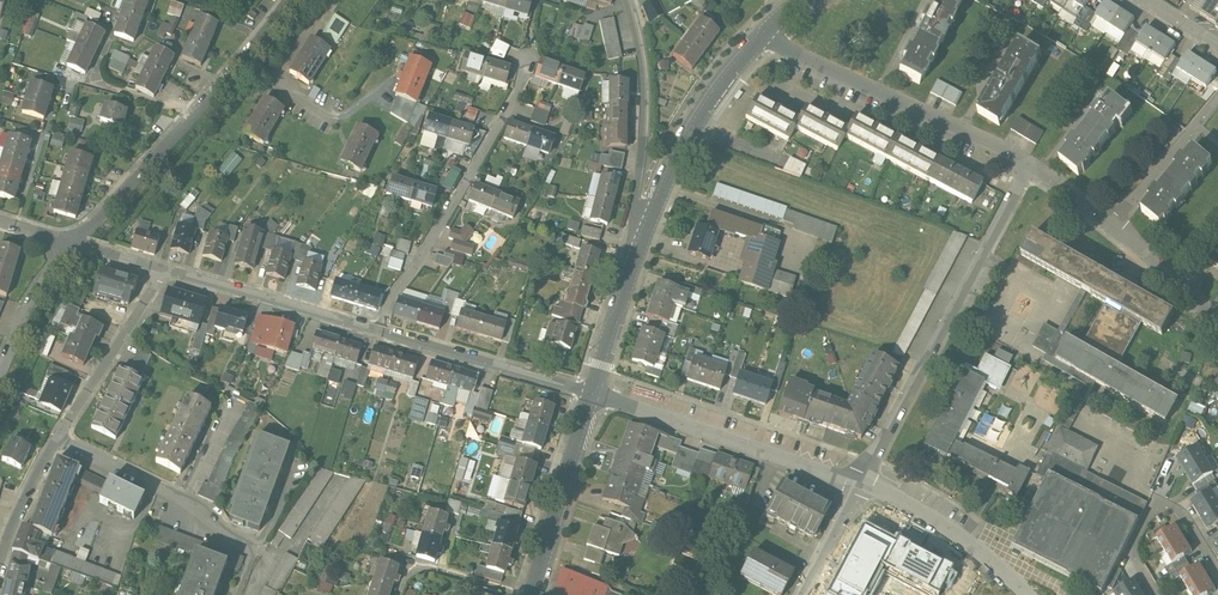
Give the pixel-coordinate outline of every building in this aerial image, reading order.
[(124,14),(141,21),(149,0),(129,0),(124,14)] [(483,4),(505,10),(508,0),(484,0),(483,4)] [(505,10),(527,15),(532,0),(508,0),(505,10)] [(642,6),(649,23),(665,14),(657,0),(654,0),(642,6)] [(957,12),(963,0),(936,0),(936,1),(957,12)] [(1038,5),(1044,9),(1049,0),(1041,0),(1038,5)] [(1051,3),(1062,10),(1069,0),(1053,0),(1051,3)] [(1062,10),(1074,18),(1081,7),(1083,9),(1085,6),(1089,0),(1069,0),(1062,10)] [(1201,15),(1217,26),(1217,25),(1217,0),(1210,0),(1201,15)] [(173,1),(169,14),(181,18),(185,5),(173,1)] [(936,1),(929,14),(926,13),(921,23),(924,25),(918,36),(939,48),(941,43),(943,43),(947,35),(944,34),(948,26),(951,27),(955,19),(954,18),(957,12),(936,1)] [(1120,10),(1105,1),(1097,14),(1096,17),(1110,26),(1120,10)] [(1091,11),(1085,6),(1083,9),(1074,25),(1080,28),(1091,11)] [(101,14),(88,7),(85,13),(99,19),(101,14)] [(1134,19),(1120,10),(1110,26),(1124,35),(1129,27),(1134,19)] [(253,21),(257,16),(255,14),(251,11),(248,16),(253,21)] [(1097,14),(1091,11),(1080,28),(1086,32),(1096,17),(1097,14)] [(77,21),(85,24),(88,18),(76,12),(73,19),(77,21)] [(141,21),(124,14),(116,35),(133,41),(141,21)] [(464,14),(460,25),(471,30),(476,19),(464,14)] [(348,23),(337,15),(323,37),(334,45),(348,23)] [(218,24),(201,16),(192,36),(210,44),(218,24)] [(180,20),(174,17),(170,25),(176,28),(180,20)] [(614,17),(600,21),(602,28),(615,26),(614,17)] [(32,18),(29,26),(34,28),(37,20),(32,18)] [(701,19),(687,38),(706,52),(719,33),(701,19)] [(166,33),(170,25),(165,23),(162,30),(166,33)] [(433,31),(435,25),(430,23),(429,30),(425,29),(423,37),(430,40),(433,31)] [(583,27),(573,24),(571,31),(569,31),(568,36),(589,42),(594,27),(584,24),(583,27)] [(105,33),(87,25),(82,37),(71,33),(67,41),(78,45),(95,53),(105,33)] [(172,36),(176,28),(170,25),(166,33),(172,36)] [(34,28),(29,26),(25,34),(31,37),(34,28)] [(615,26),(602,28),(603,35),(617,34),(615,26)] [(1135,31),(1129,27),(1124,35),(1116,48),(1122,52),(1135,31)] [(1161,36),(1146,27),(1141,34),(1136,42),(1151,52),(1161,36)] [(1141,34),(1135,31),(1122,52),(1128,55),(1136,42),(1141,34)] [(617,34),(603,35),(604,42),(619,41),(617,34)] [(210,44),(192,36),(183,57),(201,65),(210,44)] [(939,48),(918,36),(910,51),(908,49),(903,60),(905,61),(899,74),(920,85),(923,79),(924,80),(928,72),(926,70),(929,62),(933,64),(937,55),(935,54),(939,48)] [(1175,45),(1161,36),(1151,52),(1165,61),(1170,53),(1175,45)] [(706,52),(687,38),(673,57),(692,70),(706,52)] [(330,51),(312,40),(290,73),(309,85),(309,84),(313,77),(314,77),(314,76),(324,60),(325,60),(325,59),(329,52),(330,52),(330,51)] [(619,41),(604,42),(606,50),(620,48),(619,41)] [(494,50),(506,56),(510,49),(497,42),(494,50)] [(1002,74),(1023,87),(1025,84),(1029,77),(1038,63),(1042,56),(1021,44),(1015,53),(1009,62),(1002,74)] [(95,53),(78,45),(67,66),(85,74),(95,53)] [(174,57),(156,48),(146,68),(164,77),(174,57)] [(620,48),(606,50),(608,60),(622,57),(620,48)] [(492,49),(488,58),(503,62),(506,56),(494,50),(492,49)] [(113,59),(126,65),(130,57),(115,50),(112,58),(113,59)] [(1177,57),(1170,53),(1165,61),(1157,73),(1164,78),(1177,57)] [(1203,63),(1188,54),(1183,61),(1178,69),(1192,79),(1203,63)] [(488,64),(466,57),(461,73),(468,75),(483,80),(488,64)] [(1183,61),(1177,57),(1164,78),(1169,82),(1178,69),(1183,61)] [(123,74),(126,65),(113,59),(110,68),(123,74)] [(431,68),(411,60),(395,98),(416,106),(417,105),(416,105),(419,96),(420,97),(420,96),(419,95),(426,78),(427,78),(428,77),(427,77),(430,69),(431,69),(431,68)] [(562,71),(541,63),(535,79),(557,87),(562,71)] [(1116,63),(1110,75),(1116,77),(1121,66),(1116,63)] [(1203,63),(1192,79),(1206,87),(1216,72),(1203,63)] [(510,70),(488,64),(483,80),(505,86),(510,70)] [(164,77),(146,68),(136,88),(154,97),(164,77)] [(584,79),(562,71),(557,87),(579,95),(584,79)] [(1023,87),(1002,74),(990,95),(979,114),(1001,126),(1023,87)] [(477,88),(483,80),(468,75),(465,84),(477,88)] [(483,80),(477,88),(489,91),(491,88),(506,92),(508,87),(505,86),(483,80)] [(938,81),(931,94),(957,108),(964,95),(938,81)] [(626,105),(627,82),(610,82),(610,105),(626,105)] [(53,89),(31,83),(27,98),(48,104),(53,89)] [(0,104),(11,107),(14,96),(3,93),(0,104)] [(466,106),(468,99),(455,95),(453,101),(466,106)] [(1082,135),(1100,149),(1108,139),(1110,140),(1116,132),(1113,130),(1119,123),(1121,125),(1127,118),(1126,117),(1130,112),(1111,97),(1102,109),(1100,107),(1092,116),(1095,118),(1082,135)] [(48,104),(27,98),(22,113),(44,119),(48,104)] [(283,110),(264,99),(244,134),(263,145),(264,144),(263,144),(267,136),(268,137),(269,136),(268,135),(277,119),(278,119),(278,118),(282,110),(283,111),(283,110)] [(799,121),(757,99),(747,118),(789,141),(796,128),(799,121)] [(536,108),(533,116),(546,120),(551,107),(541,104),(539,110),(536,108)] [(127,111),(105,105),(101,120),(123,126),(127,111)] [(610,105),(609,105),(609,128),(606,128),(606,146),(626,147),(627,105),(626,105),(610,105)] [(466,108),(464,114),(476,119),(479,112),(466,108)] [(589,108),(582,109),(582,121),(591,121),(591,113),(589,114),(589,108)] [(848,131),(806,109),(799,121),(796,128),(838,150),(845,136),(848,131)] [(476,119),(464,114),(462,121),(474,125),(476,119)] [(533,116),(531,123),(544,127),(546,120),(533,116)] [(898,139),(856,117),(848,131),(845,136),(878,153),(874,161),(883,166),(887,158),(888,159),(898,139)] [(452,124),(429,118),(424,134),(437,138),(432,153),(444,150),(447,141),(452,124)] [(1020,118),(1013,130),(1037,146),(1045,134),(1020,118)] [(84,121),(70,119),(67,131),(81,134),(84,121)] [(474,131),(452,124),(447,141),(468,148),(469,148),(474,131)] [(407,125),(396,144),(402,148),(413,128),(407,125)] [(531,133),(509,125),(504,141),(526,148),(531,133)] [(378,137),(358,128),(340,164),(361,174),(361,173),(360,173),(364,165),(365,165),(365,164),(373,147),(374,146),(373,146),(377,138),(378,138),(378,137)] [(474,131),(469,148),(468,148),(464,154),(472,159),(486,134),(474,131)] [(553,140),(531,133),(526,148),(548,155),(553,140)] [(31,141),(9,135),(5,150),(27,156),(31,141)] [(64,138),(53,135),(50,145),(61,148),(64,138)] [(1100,149),(1082,135),(1077,141),(1074,139),(1067,148),(1070,150),(1061,162),(1079,176),(1083,171),(1085,172),(1091,165),(1088,163),(1093,155),(1096,158),(1102,150),(1100,149)] [(940,162),(898,139),(888,159),(930,181),(940,162)] [(801,146),(798,154),(808,158),(811,150),(801,146)] [(1183,158),(1175,167),(1178,169),(1164,185),(1182,201),(1191,190),(1192,191),(1198,184),(1196,182),(1201,175),(1204,177),(1210,170),(1208,169),(1213,164),(1194,149),(1185,160),(1183,158)] [(27,156),(5,150),(1,165),(23,171),(27,156)] [(220,169),(230,177),(244,158),(234,150),(220,169)] [(611,152),(610,157),(602,156),(600,166),(602,167),(622,171),(625,154),(611,152)] [(93,159),(71,153),(67,168),(88,174),(93,159)] [(594,154),(593,161),(601,163),(602,155),(594,154)] [(792,156),(786,170),(803,177),(809,163),(792,156)] [(436,163),(426,160),(424,166),(434,169),(436,163)] [(982,184),(940,162),(930,181),(972,203),(982,184)] [(600,166),(589,164),(587,173),(600,175),(602,167),(600,166)] [(1,165),(0,168),(0,180),(18,185),(23,171),(1,165)] [(88,174),(67,168),(63,183),(84,189),(88,174)] [(456,189),(461,171),(453,168),(448,187),(456,189)] [(487,183),(500,188),(503,181),(489,176),(487,183)] [(619,181),(603,177),(597,199),(613,203),(619,181)] [(0,180),(0,196),(14,200),(18,185),(0,180)] [(414,186),(392,180),(388,196),(410,202),(414,186)] [(84,189),(63,183),(58,197),(80,203),(84,189)] [(787,208),(717,184),(713,196),(784,220),(787,211),(787,208)] [(1182,201),(1164,185),(1159,192),(1157,190),(1149,199),(1152,201),(1143,212),(1161,227),(1165,222),(1166,223),(1172,216),(1170,214),(1176,207),(1178,209),(1184,202),(1182,201)] [(437,193),(414,186),(410,202),(432,209),(437,193)] [(497,195),(476,187),(469,202),(491,211),(497,195)] [(519,204),(497,195),(491,211),(513,220),(519,204)] [(80,203),(58,197),(54,212),(76,218),(80,203)] [(613,203),(597,199),(591,221),(607,225),(613,203)] [(212,214),(201,208),(198,213),(194,228),(204,231),(207,221),(212,214)] [(837,229),(787,211),(784,220),(783,223),(795,227),(794,229),(822,238),(821,241),(832,244),(837,229)] [(706,230),(698,228),(689,253),(710,260),(721,229),(725,217),(713,213),(706,230)] [(762,229),(725,217),(721,229),(755,241),(756,237),(777,244),(781,233),(764,227),(762,229)] [(266,228),(275,233),(281,225),(272,219),(266,228)] [(197,230),(178,226),(172,249),(190,254),(197,230)] [(461,233),(452,231),(449,240),(453,241),(463,244),(473,232),(466,226),(461,233)] [(227,238),(228,238),(227,242),(234,244),(238,231),(239,229),(231,227),(227,238)] [(583,227),(581,236),(600,240),(602,231),(583,227)] [(264,234),(247,229),(244,232),(235,263),(254,268),(260,248),(264,234)] [(160,237),(138,230),(133,248),(156,255),(160,237)] [(227,238),(211,233),(204,256),(221,261),(227,242),(228,238),(227,238)] [(265,233),(264,234),(260,248),(266,250),(269,240),(271,237),(272,235),(265,233)] [(967,237),(955,234),(926,290),(936,296),(967,237)] [(578,251),(582,241),(563,235),(561,245),(578,251)] [(1162,337),(1175,314),(1134,292),(1137,285),(1122,277),(1119,283),(1033,236),(1022,257),(1108,305),(1084,348),(1046,328),(1035,349),(1167,422),(1179,401),(1118,368),(1141,325),(1162,337)] [(279,239),(271,237),(269,240),(266,250),(266,251),(273,253),(273,252),(276,253),(279,239)] [(756,237),(755,241),(741,283),(766,291),(766,290),(790,298),(796,279),(772,270),(773,268),(770,268),(777,244),(756,237)] [(400,240),(398,246),(410,249),(412,243),(400,240)] [(463,244),(453,241),(451,251),(465,256),(472,257),(475,247),(463,244)] [(395,245),(385,242),(383,248),(393,251),(395,245)] [(291,257),(292,257),(291,259),(298,261),(301,249),(303,246),(294,243),(291,257)] [(1,245),(0,247),(0,293),(6,295),(20,251),(1,245)] [(301,249),(298,261),(304,262),(308,263),(310,254),(310,255),(312,248),(303,246),(301,249)] [(398,246),(396,252),(406,255),(408,256),(410,249),(398,246)] [(599,254),(583,249),(576,272),(593,277),(599,254)] [(396,252),(393,251),(391,258),(404,262),(406,255),(396,252)] [(465,256),(446,251),(444,256),(463,262),(465,256)] [(276,253),(273,252),(273,253),(266,273),(285,279),(291,259),(292,257),(291,257),(276,253)] [(453,262),(437,257),(434,266),(449,270),(453,265),(453,262)] [(529,266),(509,260),(507,266),(527,272),(529,266)] [(308,263),(304,262),(298,285),(316,291),(323,267),(308,263)] [(138,282),(101,271),(94,295),(129,304),(132,295),(134,296),(138,282)] [(593,277),(576,272),(570,292),(569,292),(566,293),(565,296),(567,298),(566,303),(563,302),(563,303),(583,309),(584,310),(587,309),(588,305),(586,302),(585,302),(588,291),(593,292),(596,282),(592,280),(593,277)] [(676,281),(673,288),(689,293),(702,297),(704,291),(676,281)] [(359,289),(337,282),(333,297),(355,304),(359,289)] [(673,288),(659,283),(654,300),(674,307),(682,309),(686,308),(688,304),(687,302),(687,300),(689,300),(691,296),(689,293),(673,288)] [(77,287),(75,292),(86,297),(88,292),(77,287)] [(365,290),(359,289),(355,304),(376,311),(381,295),(373,292),(373,290),(366,287),(365,290)] [(926,290),(893,351),(905,356),(936,296),(926,290)] [(206,302),(168,291),(161,316),(173,319),(170,328),(187,333),(190,324),(198,326),(199,327),(201,322),(206,302)] [(75,293),(69,304),(80,309),(85,298),(75,293)] [(458,299),(450,296),(446,311),(454,313),(458,300),(458,299)] [(466,303),(458,300),(454,313),(453,315),(461,318),(463,312),(466,303)] [(674,307),(654,300),(648,316),(663,320),(669,323),(674,307)] [(422,307),(400,301),(395,317),(418,323),(422,307)] [(583,309),(563,303),(561,311),(581,316),(583,309)] [(103,328),(76,316),(79,309),(69,305),(61,324),(72,329),(72,327),(77,329),(74,338),(92,345),(96,337),(99,338),(103,328)] [(444,313),(422,307),(418,323),(439,330),(444,313)] [(215,328),(221,310),(213,308),(208,324),(205,334),(220,339),(222,330),(215,328)] [(247,318),(221,310),(215,328),(222,330),(226,332),(227,329),(242,334),(247,318)] [(485,318),(463,312),(461,318),(458,328),(480,335),(485,318)] [(292,327),(260,317),(251,345),(284,354),(292,327)] [(506,325),(485,318),(480,335),(501,341),(506,325)] [(506,325),(501,341),(510,343),(516,321),(508,318),(506,325)] [(679,326),(669,323),(663,320),(660,328),(676,333),(679,326)] [(208,324),(201,322),(199,327),(198,326),(192,349),(200,351),(205,334),(208,324)] [(576,329),(557,324),(557,326),(550,324),(542,349),(543,352),(544,353),(558,357),(561,347),(570,350),(576,329)] [(676,333),(660,328),(658,334),(664,336),(674,339),(676,333)] [(658,334),(644,329),(639,345),(659,352),(664,336),(658,334)] [(340,339),(318,332),(313,350),(325,354),(318,376),(328,379),(331,369),(335,356),(340,339)] [(55,338),(44,333),(35,352),(47,357),(55,338)] [(74,338),(70,336),(61,355),(84,365),(92,345),(74,338)] [(362,346),(340,339),(335,356),(357,363),(362,346)] [(659,352),(639,345),(633,361),(648,366),(654,368),(659,352)] [(397,353),(375,346),(370,363),(392,370),(397,353)] [(140,348),(128,372),(141,379),(151,355),(140,348)] [(698,351),(690,349),(681,377),(688,379),(695,359),(698,351)] [(726,369),(724,375),(732,378),(739,354),(732,351),(726,369)] [(1008,368),(1012,358),(998,351),(993,360),(1008,368)] [(311,355),(304,353),(302,357),(292,354),(284,368),(298,372),(300,367),(309,369),(310,362),(312,355),(311,355)] [(418,359),(397,353),(392,370),(413,377),(418,359)] [(739,354),(732,378),(738,380),(740,374),(746,355),(739,354)] [(898,368),(874,355),(853,394),(877,408),(886,391),(888,392),(891,386),(889,385),(898,368)] [(996,391),(1008,368),(993,360),(985,356),(977,372),(965,366),(962,373),(984,384),(983,385),(996,391)] [(710,364),(695,359),(688,379),(704,385),(710,364)] [(455,367),(433,361),(428,379),(450,386),(455,367)] [(781,361),(773,385),(771,390),(777,393),(787,364),(781,361)] [(64,386),(69,372),(50,364),(45,379),(52,381),(64,386)] [(261,373),(273,378),(276,368),(265,364),(261,373)] [(726,369),(710,364),(704,385),(720,390),(724,375),(726,369)] [(654,368),(648,366),(645,373),(659,378),(662,371),(654,368)] [(370,369),(361,367),(356,383),(356,384),(365,387),(370,369)] [(476,373),(455,367),(450,386),(447,395),(456,398),(456,397),(463,399),(466,390),(471,391),(476,373)] [(128,372),(121,368),(106,397),(130,409),(143,380),(141,379),(128,372)] [(342,372),(331,369),(328,379),(320,406),(332,410),(335,401),(329,399),(334,382),(339,384),(342,372)] [(957,383),(924,449),(926,449),(924,452),(943,461),(944,458),(947,459),(947,458),(954,445),(983,385),(984,384),(962,373),(961,375),(951,370),(947,378),(957,383)] [(738,380),(734,394),(750,399),(756,379),(740,374),(738,380)] [(384,396),(389,382),(379,379),(374,394),(384,396)] [(773,385),(756,379),(750,399),(766,405),(771,390),(773,385)] [(64,386),(52,381),(48,392),(66,400),(71,389),(64,386)] [(356,384),(356,383),(346,381),(342,393),(347,394),(346,397),(352,399),(356,384)] [(398,385),(389,382),(384,396),(394,399),(398,385)] [(418,385),(410,382),(406,396),(414,399),(415,397),(418,385)] [(806,387),(792,382),(789,392),(787,391),(779,414),(803,422),(813,394),(813,392),(805,389),(806,387)] [(37,399),(39,392),(24,387),(21,393),(37,399)] [(492,391),(481,387),(475,407),(487,411),(492,391)] [(1205,393),(1198,390),(1192,403),(1198,406),(1205,393)] [(471,391),(465,411),(472,414),(479,393),(471,391)] [(66,400),(48,392),(43,404),(61,412),(66,400)] [(836,402),(813,394),(803,422),(809,424),(810,421),(828,427),(836,402)] [(853,394),(847,406),(836,402),(828,427),(861,439),(867,428),(868,429),(871,424),(869,423),(877,408),(853,394)] [(453,408),(456,398),(447,395),(444,405),(453,408)] [(211,407),(187,396),(172,428),(196,440),(211,407)] [(130,409),(106,397),(92,427),(116,438),(130,409)] [(428,400),(415,397),(414,399),(409,418),(422,422),(428,400)] [(554,407),(535,402),(529,422),(548,427),(554,407)] [(14,427),(23,404),(19,403),(10,425),(14,427)] [(249,403),(246,408),(243,414),(242,413),(240,419),(239,419),(237,424),(236,424),(234,429),(246,435),(261,408),(249,403)] [(487,411),(475,407),(472,419),(483,422),(484,419),(490,421),(493,412),(487,411)] [(548,427),(529,422),(522,444),(541,449),(548,427)] [(681,443),(630,425),(621,450),(645,458),(650,445),(676,455),(677,455),(680,447),(681,443)] [(196,440),(172,428),(156,462),(180,473),(196,440)] [(234,429),(233,429),(231,435),(230,435),(222,452),(234,458),(246,435),(234,429)] [(1099,450),(1060,431),(1037,476),(1046,482),(1011,549),(1103,594),(1106,587),(1116,567),(1148,504),(1087,473),(1099,450)] [(289,447),(260,436),(245,478),(274,489),(289,447)] [(30,448),(13,440),(3,459),(20,468),(30,448)] [(957,463),(956,466),(1007,491),(1017,473),(965,447),(964,449),(954,445),(947,458),(957,463)] [(512,459),(515,450),(499,446),(497,454),(512,459)] [(39,448),(36,447),(25,468),(29,470),(39,448)] [(699,453),(680,447),(677,455),(676,455),(672,467),(705,479),(713,454),(700,450),(699,453)] [(1186,471),(1205,460),(1198,447),(1178,458),(1186,471)] [(645,458),(621,450),(612,474),(637,483),(642,469),(652,473),(656,462),(645,458)] [(222,452),(208,483),(222,490),(233,460),(234,458),(222,452)] [(752,467),(718,455),(710,477),(744,489),(747,479),(752,467)] [(490,474),(500,476),(505,460),(495,457),(490,474)] [(58,459),(46,490),(67,499),(75,481),(80,468),(58,459)] [(536,466),(517,460),(511,481),(530,487),(536,466)] [(1186,471),(1194,485),(1212,474),(1213,473),(1205,460),(1186,471)] [(468,469),(474,471),(477,462),(471,461),(468,469)] [(80,468),(75,481),(102,494),(108,482),(80,468)] [(319,468),(279,530),(291,538),(334,472),(319,468)] [(474,471),(468,469),(466,478),(472,479),(474,471)] [(1006,493),(1017,498),(1029,474),(1018,469),(1017,473),(1007,491),(1006,493)] [(637,483),(612,474),(607,485),(610,486),(607,491),(605,491),(602,499),(623,508),(623,509),(622,511),(638,515),(639,512),(643,501),(632,496),(637,483)] [(1194,485),(1198,491),(1214,481),(1216,480),(1212,474),(1194,485)] [(350,477),(310,539),(322,547),(365,480),(350,477)] [(274,489),(245,478),(230,520),(259,531),(274,489)] [(755,482),(747,479),(744,489),(742,495),(746,497),(745,501),(741,499),(730,524),(738,527),(749,498),(755,482)] [(145,497),(109,480),(108,482),(102,494),(99,501),(134,518),(145,497)] [(208,483),(203,481),(198,494),(218,503),(222,490),(208,483)] [(530,487),(511,481),(505,503),(524,508),(530,487)] [(1196,492),(1199,498),(1211,491),(1217,487),(1214,481),(1198,491),(1196,492)] [(827,509),(782,486),(767,515),(813,538),(827,509)] [(30,529),(48,537),(52,538),(67,499),(46,490),(30,529)] [(1192,503),(1200,516),(1217,505),(1217,502),(1211,491),(1199,498),(1192,503)] [(523,512),(487,501),(484,509),(491,511),(521,521),(523,512)] [(461,505),(454,503),(451,514),(458,516),(461,505)] [(1200,516),(1208,529),(1216,524),(1217,523),(1217,505),(1200,516)] [(638,515),(622,511),(623,509),(621,509),(619,515),(622,517),(636,522),(642,524),(645,514),(639,512),(638,515)] [(518,529),(521,521),(491,511),(488,521),(500,524),(518,529)] [(447,517),(430,512),(424,534),(441,539),(443,532),(447,533),(449,527),(445,526),(447,517)] [(387,524),(393,526),(397,518),(391,516),(387,524)] [(622,517),(619,524),(625,526),(632,533),(636,522),(622,517)] [(619,524),(606,519),(602,529),(595,527),(589,546),(605,551),(619,555),(623,543),(633,534),(632,533),(625,526),(619,524)] [(393,526),(387,524),(384,532),(390,535),(393,526)] [(518,529),(500,524),(494,546),(511,552),(513,544),(517,545),(519,539),(515,538),(518,529)] [(1157,538),(1169,531),(1165,525),(1147,536),(1150,542),(1157,538)] [(1184,539),(1176,526),(1169,531),(1157,538),(1165,551),(1184,539)] [(30,529),(22,527),(12,552),(15,552),(50,565),(55,553),(43,549),(48,537),(30,529)] [(244,557),(160,527),(155,540),(197,555),(198,552),(228,563),(227,566),(239,570),(244,557)] [(896,545),(862,527),(827,594),(865,594),(880,566),(884,568),(896,545)] [(477,533),(470,531),(467,540),(474,542),(477,533)] [(441,539),(424,534),(417,557),(435,562),(437,554),(441,555),(443,550),(439,549),(441,539)] [(1184,539),(1165,551),(1172,564),(1184,557),(1192,552),(1184,539)] [(715,555),(683,541),(679,548),(704,559),(697,575),(705,578),(715,555)] [(898,541),(896,545),(884,568),(936,594),(939,594),(952,569),(898,541)] [(511,552),(494,546),(487,568),(487,569),(504,574),(507,566),(511,567),(512,561),(509,560),(511,552)] [(605,551),(589,546),(585,559),(601,565),(605,551)] [(55,553),(50,565),(62,569),(80,576),(85,562),(86,562),(90,551),(80,547),(76,559),(55,551),(55,553)] [(391,551),(389,558),(402,562),(405,555),(391,551)] [(15,552),(13,564),(30,568),(46,574),(43,583),(36,581),(35,590),(51,594),(52,594),(62,569),(50,565),(15,552)] [(197,555),(187,583),(217,593),(227,566),(228,563),(198,552),(197,555)] [(267,588),(277,593),(276,594),(279,594),(299,559),(286,552),(267,588)] [(753,552),(740,577),(744,579),(745,576),(761,585),(760,587),(761,588),(763,585),(779,594),(778,594),(782,594),(793,573),(753,552)] [(1188,563),(1184,557),(1172,564),(1166,568),(1170,574),(1188,563)] [(86,562),(85,562),(80,576),(117,589),(122,576),(86,562)] [(398,568),(381,562),(374,584),(391,590),(393,582),(398,584),(400,578),(395,577),(398,568)] [(1192,569),(1188,563),(1170,574),(1174,580),(1180,576),(1192,569)] [(13,564),(11,564),(7,582),(26,588),(30,568),(13,564)] [(1192,569),(1180,576),(1188,589),(1207,578),(1199,565),(1192,569)] [(504,574),(487,569),(487,568),(478,566),(476,575),(502,583),(504,574)] [(1116,567),(1106,587),(1113,590),(1122,571),(1116,567)] [(564,570),(555,594),(594,594),(598,583),(564,570)] [(321,582),(327,584),(330,575),(324,573),(321,582)] [(1188,589),(1191,594),(1208,594),(1215,591),(1207,578),(1188,589)] [(7,582),(4,594),(24,594),(26,588),(7,582)] [(327,584),(321,582),(318,591),(324,592),(327,584)] [(1114,593),(1116,594),(1141,594),(1142,594),(1134,582),(1114,593)] [(217,593),(187,583),(183,594),(216,594),(217,593)] [(374,584),(370,594),(389,594),(391,590),(374,584)] [(265,586),(262,594),(276,594),(277,593),(267,588),(265,586)]
